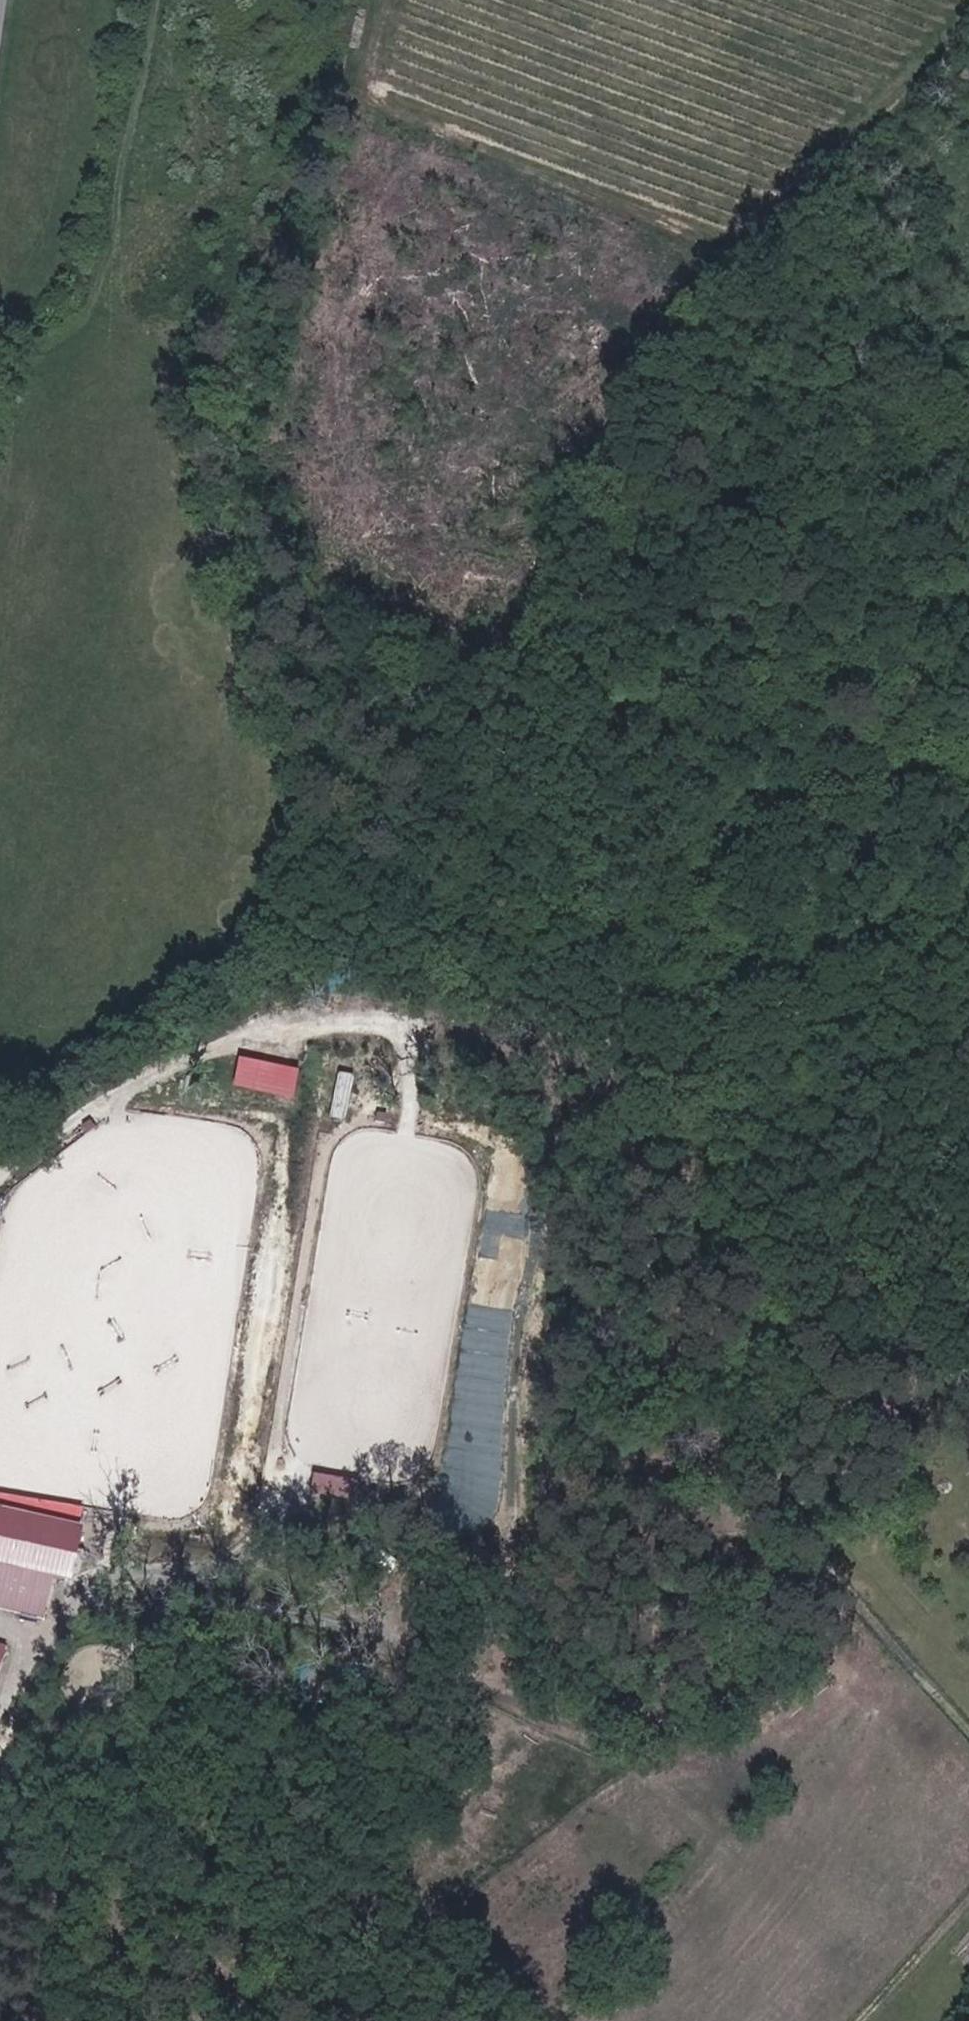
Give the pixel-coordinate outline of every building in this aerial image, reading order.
[(298,1071),(240,1060),(234,1087),(293,1098),(298,1071)] [(343,1118),(351,1076),(334,1072),(325,1114),(343,1118)] [(353,1508),(360,1477),(312,1467),(305,1498),(353,1508)] [(0,1511),(0,1605),(59,1616),(77,1526),(0,1511)] [(0,1643),(0,1674),(10,1647),(0,1643)]
